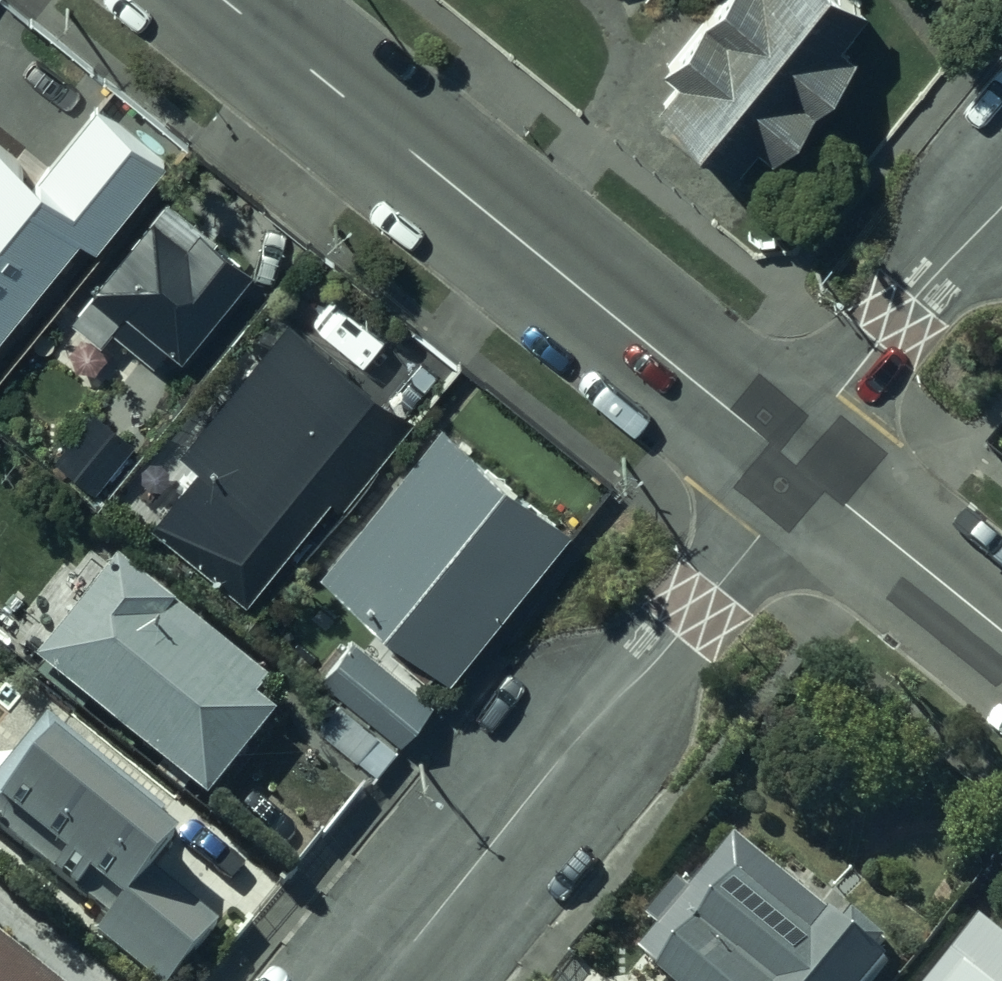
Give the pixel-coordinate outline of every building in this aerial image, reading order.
[(635,110),(750,198),(850,70),(835,58),(867,17),(845,0),(721,0),(635,110)] [(20,268),(37,283),(127,179),(55,116),(0,179),(0,291),(20,268)] [(247,281),(165,211),(86,303),(167,373),(247,281)] [(377,424),(273,341),(147,496),(194,534),(209,516),(266,561),(377,424)] [(135,449),(87,410),(39,468),(88,507),(135,449)] [(443,443),(319,593),(445,696),(569,547),(443,443)] [(267,701),(115,573),(24,680),(196,824),(269,738),(250,722),(267,701)] [(430,702),(353,635),(317,681),(340,699),(315,732),(353,761),(377,730),(396,745),(430,702)] [(36,750),(0,792),(0,888),(111,980),(188,980),(215,949),(143,889),(168,860),(36,750)] [(743,848),(697,902),(688,896),(654,932),(667,939),(646,965),(662,980),(883,980),(899,961),(743,848)] [(991,917),(939,980),(1001,980),(1001,926),(991,917)] [(0,963),(0,980),(22,980),(0,963)]
